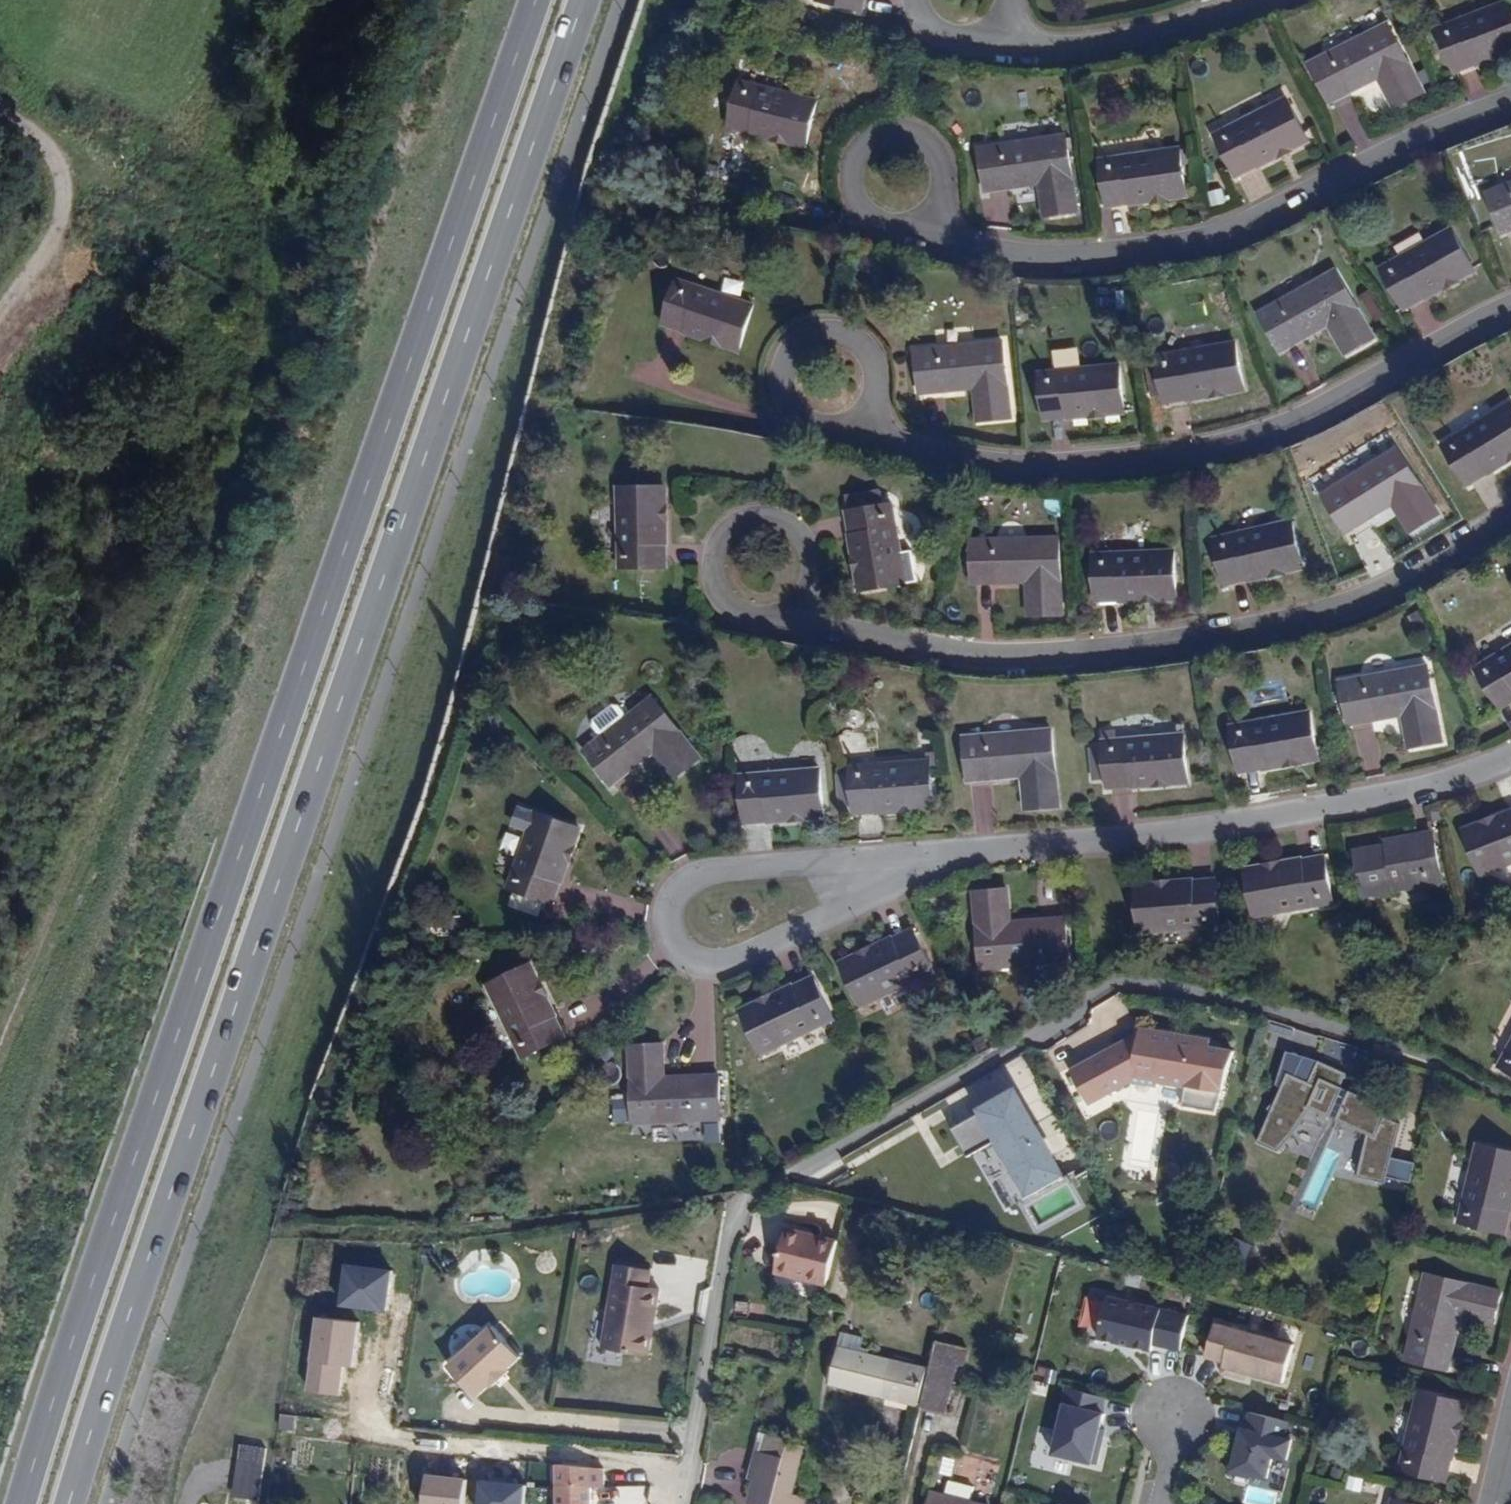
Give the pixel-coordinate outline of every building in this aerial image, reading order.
[(815,2),(859,11),(861,0),(816,0),(815,2)] [(1453,70),(1510,48),(1510,1),(1437,29),(1453,70)] [(1387,23),(1308,63),(1329,103),(1377,79),(1391,107),(1423,90),(1387,23)] [(739,81),(728,124),(806,144),(816,101),(739,81)] [(1215,135),(1235,176),(1307,140),(1287,99),(1215,135)] [(978,147),(985,191),(1037,184),(1042,215),(1076,210),(1065,134),(978,147)] [(1100,160),(1106,204),(1186,193),(1180,150),(1100,160)] [(1504,235),(1510,232),(1510,183),(1486,193),(1504,235)] [(1451,231),(1381,269),(1404,307),(1473,269),(1451,231)] [(1335,269),(1259,313),(1281,353),(1327,327),(1344,354),(1374,336),(1335,269)] [(675,281),(661,323),(738,348),(751,307),(675,281)] [(914,349),(920,395),(972,390),(977,422),(1011,417),(1002,340),(914,349)] [(1157,367),(1151,369),(1146,370),(1151,396),(1162,394),(1164,401),(1243,388),(1235,344),(1156,358),(1156,359),(1157,367)] [(1074,346),(1052,347),(1053,361),(1074,360),(1074,346)] [(1039,374),(1043,419),(1123,411),(1118,367),(1039,374)] [(1443,446),(1466,482),(1510,455),(1510,406),(1510,404),(1443,446)] [(1397,450),(1322,496),(1346,534),(1391,506),(1409,531),(1438,513),(1397,450)] [(616,487),(618,567),(662,567),(661,487),(616,487)] [(847,510),(860,590),(904,583),(892,504),(847,510)] [(1212,541),(1222,584),(1301,566),(1290,521),(1212,541)] [(965,545),(965,577),(971,578),(972,584),(1024,583),(1025,615),(1061,614),(1059,536),(970,538),(970,545),(965,545)] [(1092,555),(1094,599),(1173,596),(1172,551),(1092,555)] [(1499,708),(1510,700),(1510,648),(1475,670),(1499,708)] [(1339,681),(1347,726),(1399,717),(1406,747),(1440,741),(1426,666),(1339,681)] [(649,696),(580,749),(608,786),(649,755),(668,779),(696,758),(649,696)] [(1230,726),(1238,770),(1316,756),(1307,712),(1230,726)] [(963,736),(967,782),(1019,778),(1023,808),(1057,805),(1050,728),(963,736)] [(1091,748),(1093,777),(1106,777),(1106,786),(1185,780),(1182,736),(1103,743),(1103,747),(1091,748)] [(838,805),(852,803),(853,812),(932,807),(928,762),(848,768),(849,775),(835,777),(838,805)] [(738,777),(742,820),(821,815),(818,771),(738,777)] [(532,813),(504,888),(547,903),(575,828),(532,813)] [(1478,874),(1510,861),(1510,814),(1462,833),(1478,874)] [(1387,843),(1388,846),(1389,851),(1432,844),(1430,835),(1387,843)] [(1389,851),(1388,846),(1352,851),(1360,894),(1439,881),(1432,844),(1389,851)] [(1242,872),(1250,915),(1329,901),(1321,859),(1242,872)] [(1133,887),(1138,931),(1216,924),(1212,881),(1133,887)] [(970,893),(977,970),(1065,962),(1061,917),(1009,920),(1005,890),(970,893)] [(514,908),(540,917),(545,905),(519,895),(514,908)] [(911,927),(838,964),(858,1005),(932,968),(911,927)] [(485,986),(520,1056),(560,1036),(525,966),(485,986)] [(811,977),(739,1013),(758,1053),(831,1018),(811,977)] [(1141,1027),(1140,1038),(1150,1040),(1152,1029),(1141,1027)] [(1112,1048),(1071,1071),(1083,1091),(1099,1083),(1106,1096),(1132,1082),(1159,1086),(1160,1082),(1188,1087),(1184,1106),(1218,1112),(1237,1051),(1212,1046),(1214,1040),(1152,1029),(1150,1040),(1140,1038),(1139,1047),(1117,1058),(1112,1048)] [(1496,1066),(1510,1074),(1510,1039),(1496,1066)] [(627,1046),(630,1124),(719,1120),(717,1074),(663,1076),(661,1045),(627,1046)] [(1290,1072),(1311,1082),(1321,1060),(1289,1051),(1278,1085),(1283,1087),(1290,1072)] [(1349,1073),(1321,1060),(1311,1082),(1290,1072),(1278,1099),(1269,1108),(1272,1112),(1259,1143),(1280,1152),(1283,1148),(1288,1142),(1293,1136),(1298,1130),(1303,1122),(1308,1115),(1312,1108),(1370,1134),(1364,1155),(1359,1177),(1388,1184),(1390,1178),(1413,1184),(1417,1163),(1393,1157),(1403,1124),(1388,1117),(1392,1109),(1343,1087),(1349,1073)] [(1099,1083),(1083,1091),(1090,1104),(1106,1096),(1099,1083)] [(1015,1093),(952,1128),(968,1157),(1001,1139),(1023,1178),(1032,1194),(1062,1177),(1015,1093)] [(1458,1222),(1501,1232),(1510,1193),(1510,1153),(1476,1145),(1458,1222)] [(1032,1194),(1023,1178),(1015,1182),(1024,1198),(1032,1194)] [(786,1228),(775,1271),(826,1284),(837,1241),(818,1236),(817,1240),(805,1237),(806,1233),(786,1228)] [(654,1271),(619,1265),(604,1349),(650,1358),(654,1333),(649,1332),(652,1314),(658,1315),(662,1291),(651,1289),(654,1271)] [(1426,1274),(1406,1359),(1450,1369),(1462,1317),(1492,1324),(1501,1291),(1426,1274)] [(1110,1296),(1100,1337),(1152,1350),(1154,1343),(1181,1350),(1189,1315),(1110,1296)] [(652,1314),(649,1332),(654,1333),(658,1315),(652,1314)] [(1217,1322),(1209,1356),(1229,1361),(1226,1375),(1248,1381),(1249,1375),(1286,1384),(1297,1341),(1217,1322)] [(496,1327),(452,1367),(479,1397),(493,1385),(495,1387),(511,1372),(509,1370),(524,1357),(496,1327)] [(828,1382),(846,1387),(859,1336),(840,1331),(828,1382)] [(846,1387),(894,1399),(903,1362),(871,1353),(871,1349),(861,1345),(863,1336),(859,1336),(846,1387)] [(936,1341),(921,1405),(943,1410),(955,1364),(960,1365),(965,1349),(936,1341)] [(903,1362),(894,1399),(916,1404),(925,1368),(903,1362)] [(1059,1402),(1100,1411),(1103,1397),(1062,1388),(1059,1402)] [(1419,1391),(1399,1468),(1442,1479),(1463,1402),(1419,1391)] [(1100,1411),(1059,1402),(1047,1453),(1088,1463),(1100,1411)] [(1239,1448),(1235,1450),(1229,1473),(1250,1478),(1251,1474),(1268,1478),(1273,1457),(1288,1460),(1293,1441),(1286,1439),(1290,1422),(1251,1413),(1247,1430),(1243,1429),(1241,1440),(1239,1448)] [(293,1417),(281,1415),(279,1429),(293,1430),(293,1417)] [(787,1441),(765,1435),(761,1451),(759,1451),(746,1503),(749,1503),(771,1503),(787,1441)] [(787,1441),(771,1503),(791,1503),(793,1494),(791,1493),(803,1444),(787,1441)] [(592,1447),(559,1444),(559,1489),(559,1503),(593,1503),(592,1447)] [(240,1446),(232,1498),(257,1501),(265,1449),(240,1446)] [(930,1503),(976,1503),(969,1502),(973,1487),(948,1480),(944,1496),(933,1493),(930,1503)] [(807,1498),(793,1494),(791,1503),(806,1503),(807,1498)] [(1392,1503),(1409,1503),(1410,1498),(1394,1495),(1392,1503)]
